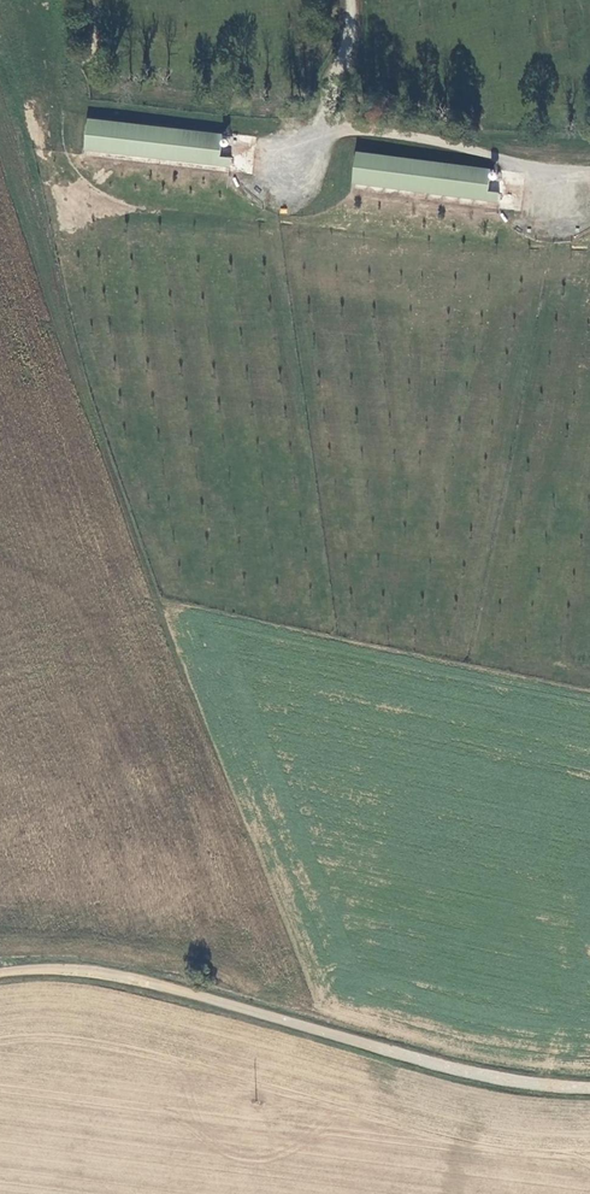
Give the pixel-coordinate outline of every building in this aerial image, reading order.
[(219,156),(221,132),(86,118),(82,152),(231,167),(232,157),(219,156)] [(354,152),(350,186),(498,202),(499,192),(488,191),(491,167),(354,152)]
